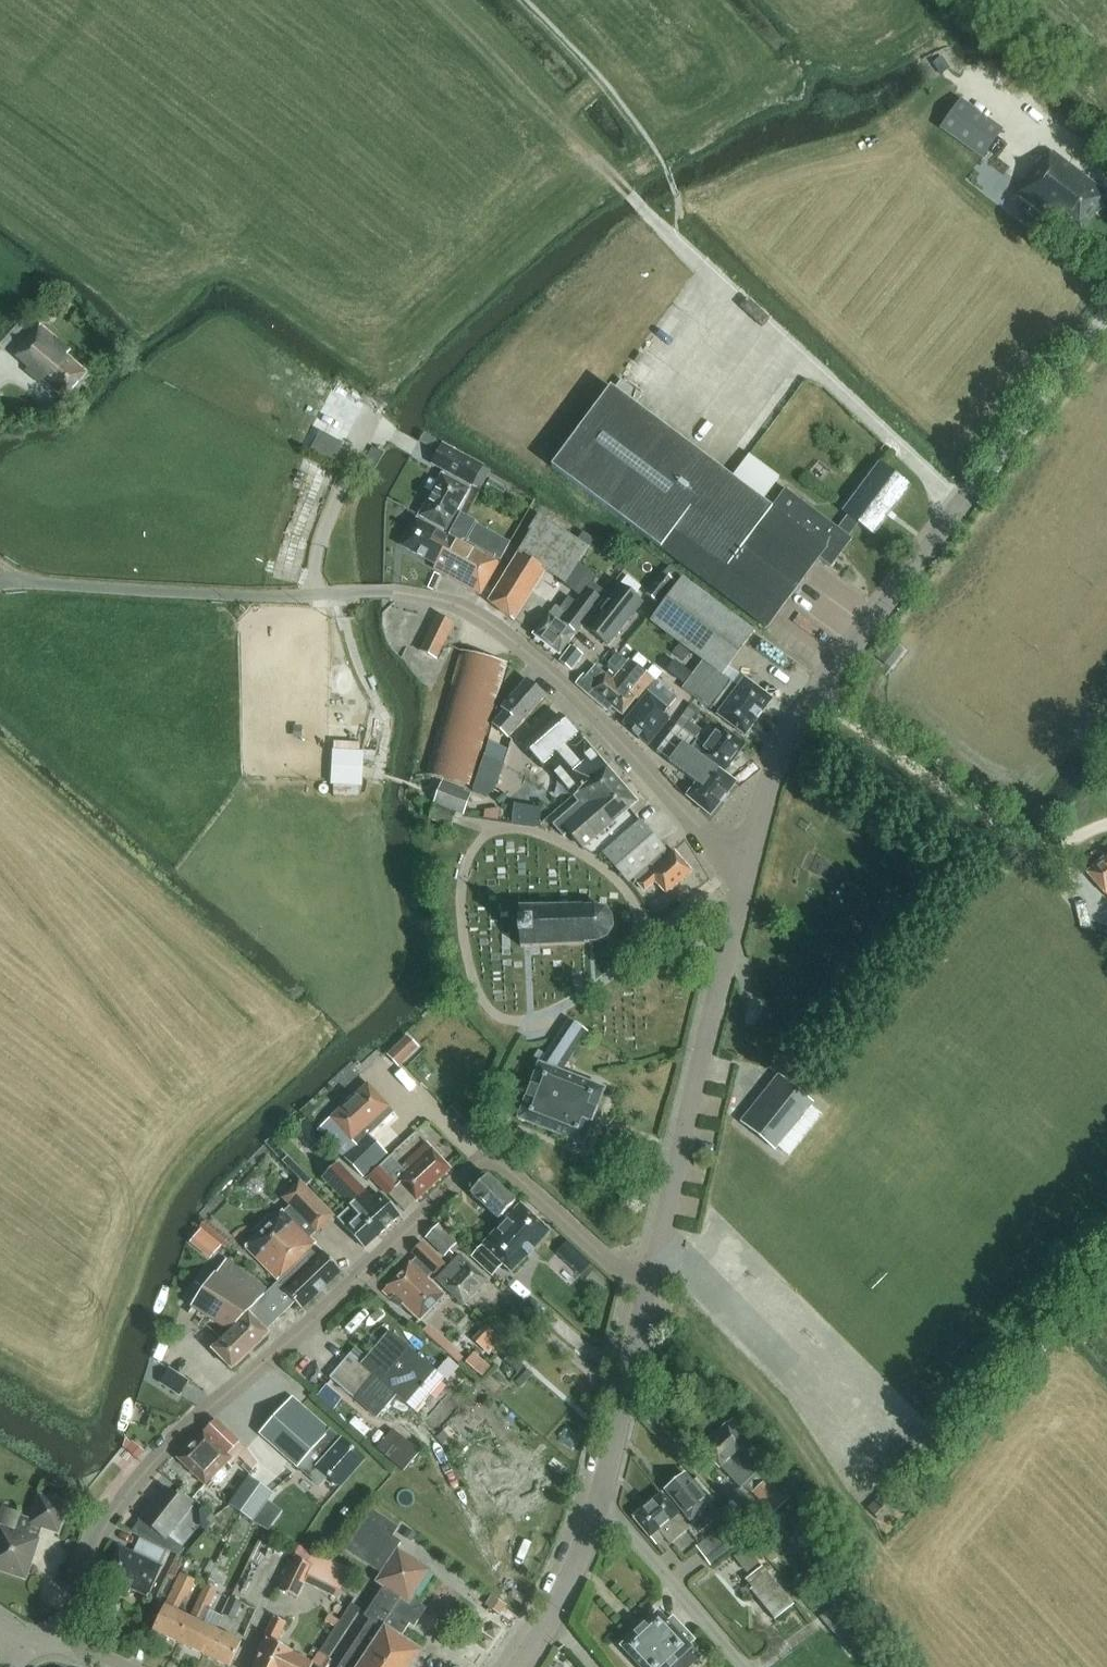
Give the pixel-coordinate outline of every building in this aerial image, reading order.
[(941,74),(949,69),(941,57),(933,63),(941,74)] [(962,99),(941,127),(982,158),(1003,131),(962,99)] [(1106,196),(1106,194),(1052,152),(1042,166),(1039,164),(1015,196),(1058,228),(1059,226),(1076,238),(1106,196)] [(974,180),(984,187),(991,176),(982,169),(974,180)] [(660,549),(767,628),(819,559),(830,567),(851,539),(848,537),(858,523),(848,516),(838,530),(785,490),(772,508),(612,388),(678,300),(598,241),(532,329),(523,323),(464,403),(551,467),(660,549)] [(63,399),(86,373),(66,355),(69,351),(40,326),(15,354),(29,366),(26,370),(41,383),(43,381),(63,399)] [(419,442),(432,449),(436,440),(424,433),(419,442)] [(484,466),(443,443),(431,464),(472,486),(484,466)] [(337,454),(331,465),(339,469),(349,451),(341,447),(337,454)] [(848,516),(858,523),(873,534),(908,486),(880,465),(844,513),(848,516)] [(419,516),(425,520),(445,530),(446,531),(469,490),(442,475),(419,516)] [(448,537),(450,538),(463,545),(476,522),(461,513),(448,537)] [(518,554),(489,602),(515,619),(546,572),(565,584),(589,548),(539,515),(529,530),(531,532),(517,553),(518,554)] [(450,538),(448,537),(442,533),(445,530),(425,520),(424,523),(417,520),(403,546),(435,564),(450,538)] [(510,543),(477,524),(465,546),(469,548),(471,544),(500,560),(510,543)] [(463,545),(450,538),(435,564),(433,568),(481,594),(498,564),(469,548),(465,546),(463,545)] [(677,583),(664,572),(646,595),(659,605),(677,583)] [(713,706),(720,712),(717,715),(745,736),(772,700),(744,679),(738,687),(731,682),(721,675),(753,632),(683,579),(652,622),(703,661),(683,689),(711,709),(713,706)] [(608,644),(615,635),(641,603),(633,597),(620,587),(588,628),(596,634),(608,644)] [(576,635),(602,601),(587,590),(568,615),(556,606),(550,614),(549,614),(534,635),(559,655),(575,634),(576,635)] [(436,659),(453,624),(437,616),(420,651),(436,659)] [(879,660),(891,669),(904,652),(892,642),(879,660)] [(571,670),(583,655),(571,647),(560,662),(571,670)] [(472,788),(507,664),(461,651),(426,775),(472,788)] [(650,669),(662,677),(673,662),(661,653),(650,669)] [(638,701),(654,680),(630,661),(615,680),(619,683),(619,684),(638,701)] [(684,684),(691,675),(674,662),(667,672),(684,684)] [(622,715),(635,699),(606,675),(596,686),(583,675),(576,684),(589,695),(608,711),(612,706),(622,715)] [(502,708),(504,710),(492,724),(500,730),(508,738),(546,696),(527,680),(502,708)] [(648,746),(669,719),(663,715),(668,708),(649,693),(624,724),(648,746)] [(699,740),(698,741),(692,749),(724,773),(746,744),(720,726),(710,739),(702,734),(704,732),(691,723),(700,711),(691,704),(677,724),(699,740)] [(574,797),(607,768),(585,742),(583,743),(561,716),(526,746),(549,773),(551,771),(574,797)] [(692,750),(692,749),(698,741),(677,726),(657,753),(697,783),(687,796),(710,816),(736,783),(692,750)] [(496,789),(505,764),(509,748),(489,740),(484,756),(473,791),(487,797),(496,789)] [(637,802),(607,768),(574,797),(579,802),(553,825),(563,837),(569,833),(583,849),(637,802)] [(471,794),(464,792),(442,784),(429,818),(452,826),(457,813),(464,815),(471,794)] [(517,806),(516,824),(543,826),(545,808),(517,806)] [(663,852),(666,850),(640,820),(602,854),(628,883),(634,878),(663,852)] [(668,858),(663,852),(634,878),(639,883),(638,884),(644,891),(655,881),(666,894),(692,872),(674,852),(668,858)] [(1087,873),(1106,896),(1106,856),(1087,873)] [(612,930),(612,928),(611,919),(612,919),(611,917),(610,917),(606,911),(604,910),(596,909),(593,909),(584,908),(584,906),(519,908),(519,921),(518,921),(518,935),(520,935),(520,945),(521,945),(521,947),(585,945),(585,943),(596,942),(598,942),(606,939),(608,937),(607,937),(612,930)] [(597,1110),(605,1090),(561,1073),(587,1033),(569,1021),(546,1056),(539,1051),(533,1059),(540,1064),(540,1065),(539,1064),(518,1120),(584,1145),(591,1124),(592,1125),(598,1111),(597,1110)] [(399,1067),(418,1048),(407,1037),(388,1056),(399,1067)] [(811,1101),(779,1076),(741,1122),(773,1148),(798,1118),(811,1101)] [(375,1131),(394,1113),(368,1084),(349,1101),(316,1130),(363,1178),(387,1154),(370,1136),(375,1132),(375,1131)] [(315,1130),(303,1141),(311,1151),(323,1140),(315,1130)] [(425,1143),(401,1166),(391,1156),(378,1169),(378,1168),(370,1176),(388,1196),(400,1184),(416,1201),(450,1169),(425,1143)] [(400,1216),(379,1194),(372,1200),(339,1163),(323,1178),(351,1207),(338,1219),(345,1227),(365,1249),(400,1216)] [(499,1220),(503,1224),(520,1206),(516,1202),(515,1202),(487,1176),(470,1194),(498,1220),(499,1220)] [(283,1199),(291,1207),(285,1213),(284,1212),(246,1248),(278,1281),(316,1244),(308,1236),(314,1230),(317,1233),(333,1216),(300,1182),(283,1199)] [(520,1206),(503,1224),(483,1246),(471,1257),(493,1276),(503,1265),(511,1272),(549,1232),(521,1206),(520,1206)] [(234,1243),(206,1220),(200,1228),(222,1246),(227,1250),(234,1243)] [(445,1256),(457,1244),(438,1225),(426,1238),(445,1256)] [(212,1257),(222,1246),(200,1228),(190,1239),(212,1257)] [(568,1241),(556,1254),(568,1266),(580,1253),(568,1241)] [(435,1275),(444,1265),(421,1243),(412,1253),(417,1258),(412,1262),(383,1291),(399,1307),(403,1304),(420,1321),(444,1296),(427,1279),(433,1273),(435,1275)] [(302,1310),(341,1272),(317,1246),(254,1307),(273,1324),(295,1303),(302,1310)] [(464,1306),(487,1281),(460,1256),(437,1280),(464,1306)] [(227,1260),(217,1274),(215,1273),(191,1307),(219,1326),(212,1332),(222,1341),(212,1350),(232,1370),(268,1335),(249,1315),(248,1313),(269,1291),(227,1260)] [(350,1355),(330,1378),(355,1400),(355,1399),(377,1418),(396,1396),(414,1411),(442,1379),(390,1333),(362,1365),(350,1355)] [(482,1377),(490,1368),(474,1353),(465,1363),(482,1377)] [(179,1395),(188,1382),(170,1370),(161,1383),(179,1395)] [(446,1395),(457,1402),(467,1386),(456,1379),(446,1395)] [(326,1386),(318,1396),(333,1409),(341,1398),(326,1386)] [(292,1398),(260,1434),(298,1468),(319,1487),(328,1477),(340,1488),(365,1460),(330,1430),(329,1431),(292,1398)] [(205,1486),(211,1480),(214,1483),(221,1482),(226,1477),(226,1469),(224,1467),(227,1464),(230,1467),(239,1457),(246,1450),(239,1443),(215,1420),(178,1459),(205,1486)] [(766,1480),(761,1468),(750,1456),(758,1448),(732,1420),(701,1449),(720,1469),(721,1468),(740,1489),(741,1488),(752,1493),(773,1515),(786,1502),(766,1480)] [(419,1453),(392,1430),(376,1449),(403,1472),(419,1453)] [(133,1442),(126,1450),(136,1459),(143,1451),(133,1442)] [(699,1533),(711,1523),(702,1512),(710,1505),(692,1482),(685,1474),(665,1491),(699,1533)] [(249,1477),(229,1506),(251,1522),(272,1493),(249,1477)] [(692,1482),(710,1505),(715,1500),(697,1478),(692,1482)] [(177,1555),(182,1548),(166,1535),(188,1507),(165,1489),(140,1520),(141,1521),(131,1533),(160,1547),(160,1546),(177,1555)] [(883,1523),(902,1503),(888,1489),(869,1508),(883,1523)] [(670,1545),(689,1529),(677,1515),(679,1514),(662,1494),(633,1518),(650,1538),(658,1531),(670,1545)] [(39,1496),(31,1520),(20,1517),(15,1532),(0,1527),(0,1572),(26,1581),(39,1540),(38,1540),(42,1529),(58,1534),(68,1505),(39,1496)] [(212,1518),(198,1508),(189,1520),(203,1530),(212,1518)] [(397,1550),(401,1543),(392,1537),(398,1528),(371,1510),(345,1550),(381,1574),(376,1582),(383,1587),(364,1617),(369,1620),(339,1666),(411,1666),(421,1652),(400,1638),(422,1606),(411,1599),(430,1571),(397,1550)] [(742,1541),(728,1522),(697,1546),(711,1565),(742,1541)] [(769,1544),(755,1526),(747,1533),(761,1550),(769,1544)] [(403,1537),(410,1542),(416,1534),(408,1529),(403,1537)] [(163,1568),(170,1554),(140,1540),(133,1554),(119,1547),(105,1578),(148,1598),(162,1567),(163,1568)] [(296,1600),(312,1566),(295,1558),(278,1591),(296,1600)] [(794,1605),(762,1566),(745,1580),(752,1589),(750,1590),(775,1621),(794,1605)] [(178,1643),(190,1619),(177,1612),(185,1597),(187,1598),(195,1581),(181,1574),(173,1591),(165,1607),(153,1631),(178,1643)] [(208,1608),(216,1592),(206,1586),(198,1603),(208,1608)] [(491,1596),(485,1605),(500,1615),(506,1606),(491,1596)] [(233,1620),(241,1604),(232,1599),(223,1615),(233,1620)] [(361,1608),(351,1602),(319,1651),(329,1657),(361,1608)] [(190,1619),(178,1643),(204,1656),(216,1631),(204,1625),(211,1610),(208,1608),(198,1603),(190,1619)] [(862,1640),(833,1606),(820,1617),(848,1651),(862,1640)] [(691,1648),(690,1646),(695,1641),(673,1617),(667,1622),(658,1613),(643,1627),(660,1646),(639,1666),(691,1666),(700,1658),(691,1648)] [(274,1618),(258,1651),(262,1652),(255,1666),(312,1666),(313,1664),(291,1654),(292,1652),(276,1644),(286,1624),(274,1618)] [(621,1647),(639,1666),(660,1646),(643,1627),(621,1647)] [(216,1631),(204,1656),(227,1666),(230,1666),(241,1643),(216,1631)]
